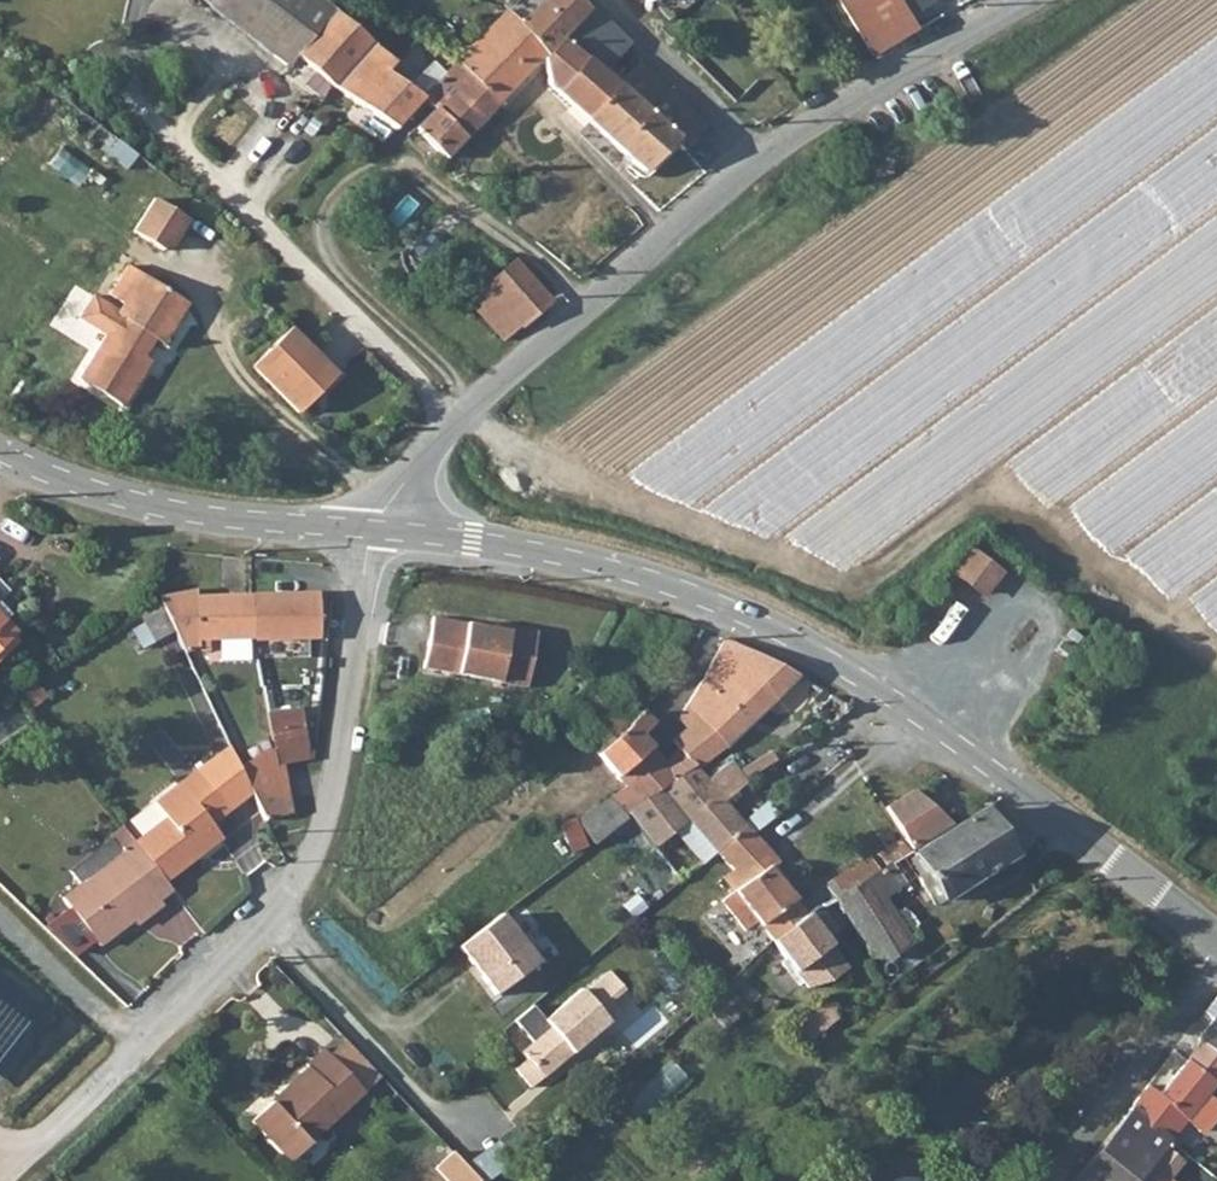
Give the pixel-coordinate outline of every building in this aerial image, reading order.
[(290,70),(299,59),(262,26),(229,4),(224,0),(205,0),(290,70)] [(321,0),(224,0),(229,4),(262,26),(299,59),(337,13),(321,0)] [(522,27),(511,14),(458,65),(500,109),(543,62),(590,12),(578,0),(550,0),(522,27)] [(839,1),(878,61),(921,37),(912,20),(900,0),(841,0),(839,1)] [(912,20),(936,5),(933,0),(900,0),(912,20)] [(595,6),(590,12),(543,62),(549,88),(590,126),(625,85),(624,84),(642,64),(630,53),(635,48),(595,6)] [(411,92),(407,88),(391,73),(398,66),(375,47),(380,41),(371,34),(366,40),(337,13),(299,59),(338,93),(397,134),(424,104),(411,92)] [(416,74),(401,62),(398,66),(391,73),(407,88),(416,74)] [(674,144),(684,155),(689,151),(709,128),(680,102),(675,108),(667,100),(672,94),(642,64),(624,84),(625,85),(590,126),(646,176),(674,144)] [(449,164),(500,109),(458,65),(446,77),(435,67),(411,92),(424,104),(434,113),(417,130),(449,164)] [(159,197),(136,231),(172,255),(195,221),(159,197)] [(506,344),(553,304),(517,264),(471,304),(506,344)] [(112,316),(149,341),(158,347),(186,306),(126,265),(107,293),(121,303),(112,316)] [(139,356),(149,341),(112,316),(73,374),(115,403),(145,359),(139,356)] [(302,416),(337,375),(293,329),(253,370),(302,416)] [(978,600),(998,577),(972,554),(952,578),(978,600)] [(8,593),(0,584),(0,601),(8,593)] [(162,604),(176,634),(192,668),(200,665),(196,655),(210,655),(210,644),(253,641),(251,597),(197,598),(196,590),(159,597),(162,604)] [(316,596),(251,597),(253,641),(318,637),(316,596)] [(156,644),(176,634),(162,604),(141,614),(156,644)] [(434,619),(425,669),(529,687),(539,632),(510,627),(509,632),(434,619)] [(2,648),(13,637),(0,623),(0,646),(2,648)] [(678,751),(697,768),(698,769),(730,750),(800,679),(724,642),(694,699),(677,723),(686,730),(670,744),(678,751)] [(621,698),(639,713),(656,695),(634,676),(621,698)] [(277,767),(286,765),(313,761),(313,754),(308,754),(300,703),(304,689),(262,689),(275,754),(277,767)] [(839,721),(852,710),(832,697),(839,721)] [(577,745),(597,757),(639,713),(621,698),(577,745)] [(619,783),(649,752),(638,740),(651,725),(639,713),(597,757),(619,783)] [(166,821),(136,844),(165,883),(197,858),(194,854),(218,837),(211,827),(252,794),(240,769),(229,746),(155,807),(166,821)] [(663,766),(678,782),(697,768),(678,751),(663,766)] [(746,767),(751,777),(781,762),(775,751),(746,767)] [(619,783),(625,790),(576,821),(594,846),(627,820),(678,782),(663,766),(649,752),(619,783)] [(275,754),(240,769),(252,794),(267,824),(293,813),(286,765),(277,767),(275,754)] [(751,786),(734,762),(711,780),(728,803),(751,786)] [(711,780),(698,769),(697,768),(678,782),(627,820),(634,819),(656,847),(689,822),(693,827),(714,853),(718,858),(750,830),(728,803),(711,780)] [(915,792),(888,811),(886,812),(900,831),(916,852),(959,823),(915,792)] [(918,855),(916,852),(809,916),(773,942),(811,991),(834,983),(873,958),(880,967),(894,962),(916,946),(884,900),(906,886),(909,891),(919,884),(935,907),(1014,857),(985,811),(918,855)] [(576,821),(556,836),(576,861),(594,846),(576,821)] [(702,864),(714,853),(693,827),(681,837),(702,864)] [(159,901),(172,891),(165,883),(136,844),(124,828),(88,856),(100,871),(63,900),(100,946),(144,912),(149,917),(163,906),(159,901)] [(781,864),(765,843),(755,835),(750,830),(718,858),(731,872),(722,880),(773,942),(809,916),(801,905),(774,870),(781,864)] [(801,905),(809,916),(916,852),(900,831),(889,837),(895,847),(801,905)] [(501,999),(548,960),(507,911),(460,950),(501,999)] [(530,1064),(519,1073),(534,1092),(623,1017),(613,1005),(627,994),(612,976),(587,997),(584,994),(547,1025),(553,1032),(524,1056),(530,1064)] [(1216,1020),(1216,999),(1190,1034),(1199,1041),(1216,1020)] [(804,1048),(808,1048),(840,1020),(825,1002),(792,1030),(804,1048)] [(1199,1041),(1204,1046),(1190,1062),(1216,1084),(1216,1020),(1199,1041)] [(333,1058),(368,1095),(385,1079),(350,1042),(333,1058)] [(254,1126),(293,1168),(368,1095),(333,1058),(327,1052),(310,1067),(317,1075),(279,1110),(275,1106),(254,1126)] [(1149,1165),(1171,1141),(1190,1121),(1205,1133),(1212,1132),(1216,1126),(1216,1097),(1213,1094),(1216,1089),(1216,1084),(1190,1062),(1161,1097),(1149,1087),(1113,1134),(1149,1165)] [(1097,1155),(1130,1180),(1135,1180),(1140,1175),(1149,1165),(1113,1134),(1097,1155)] [(1193,1160),(1171,1141),(1149,1165),(1140,1175),(1135,1180),(1174,1180),(1193,1160)] [(458,1155),(440,1172),(449,1180),(482,1180),(458,1155)] [(1097,1155),(1077,1180),(1130,1180),(1097,1155)]
